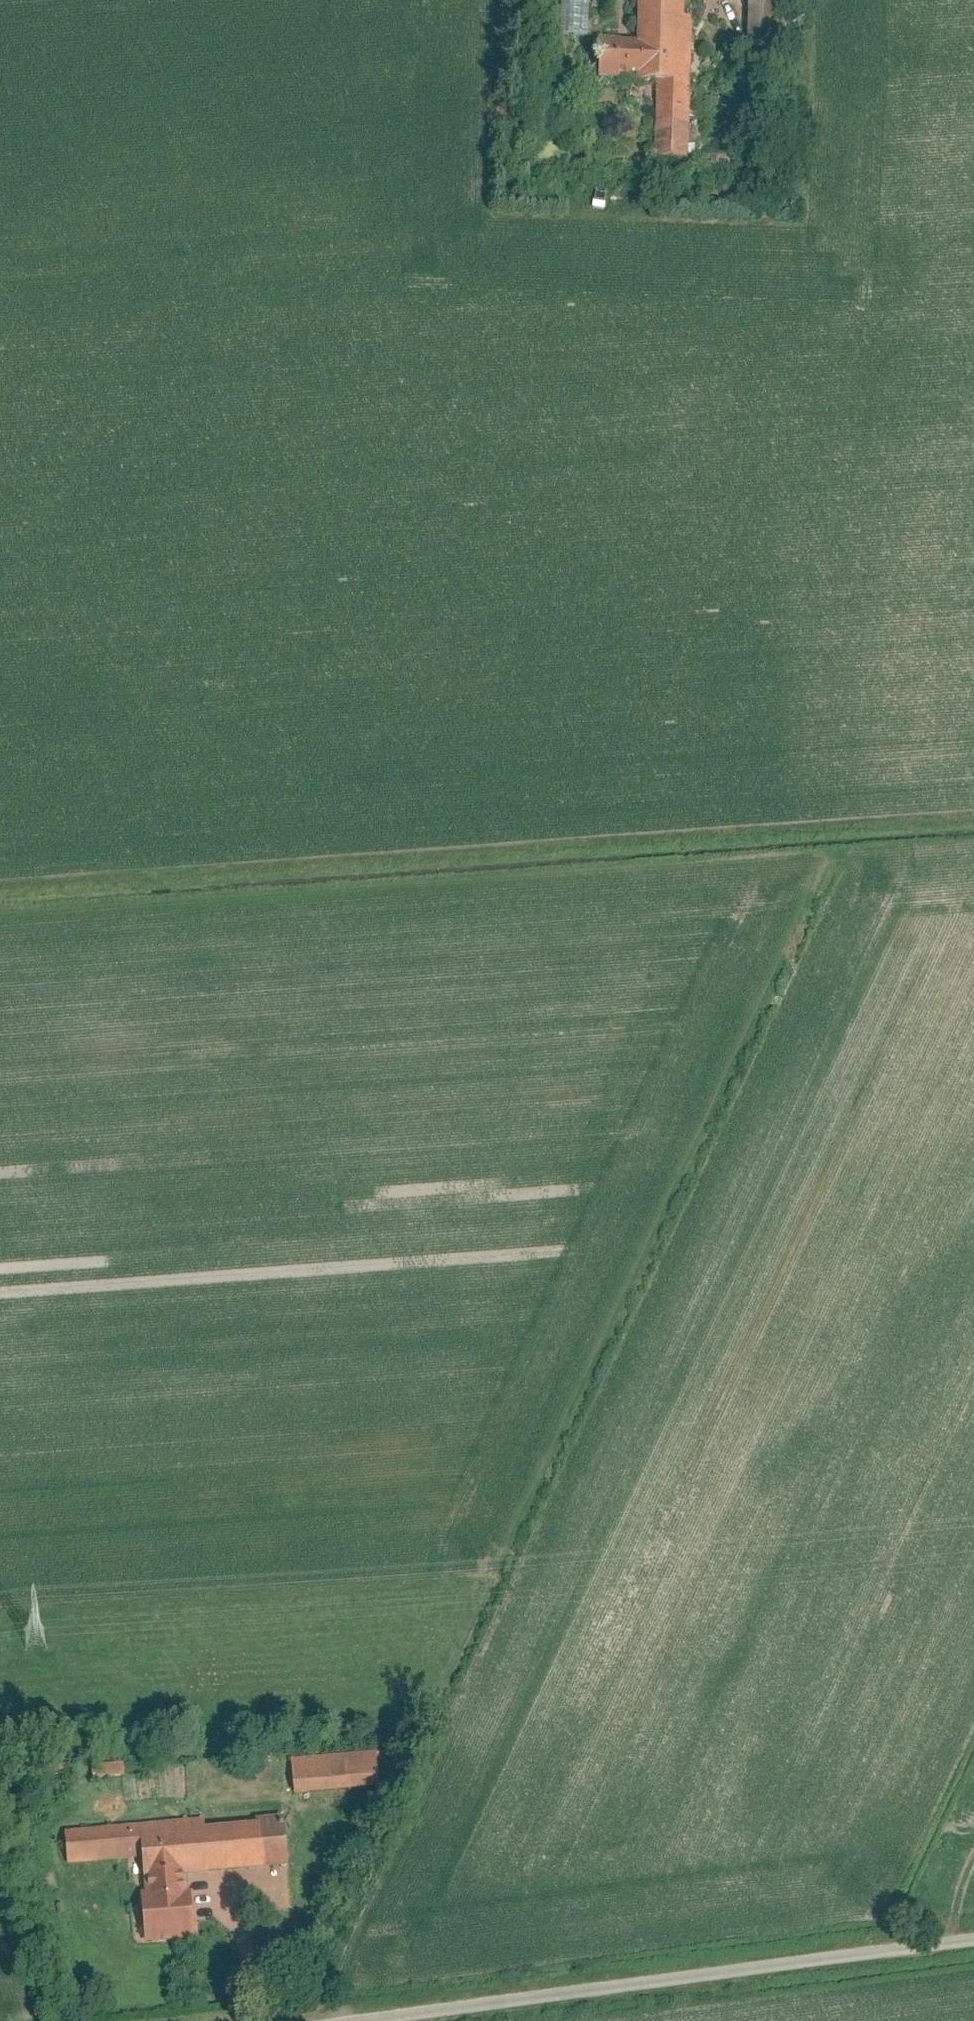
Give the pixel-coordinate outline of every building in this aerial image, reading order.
[(593,34),(593,0),(565,0),(565,34),(593,34)] [(636,42),(597,42),(597,79),(639,79),(639,83),(657,83),(656,157),(690,157),(691,18),(683,18),(683,0),(636,0),(636,42)] [(749,44),(775,44),(775,0),(749,0),(749,44)] [(377,1751),(293,1758),(296,1792),(380,1784),(377,1751)] [(125,1761),(92,1764),(93,1777),(126,1774),(125,1761)] [(203,1817),(65,1829),(68,1861),(137,1855),(139,1875),(185,1871),(288,1862),(284,1810),(256,1812),(257,1820),(204,1825),(203,1817)] [(139,1875),(145,1941),(191,1936),(185,1871),(139,1875)]
